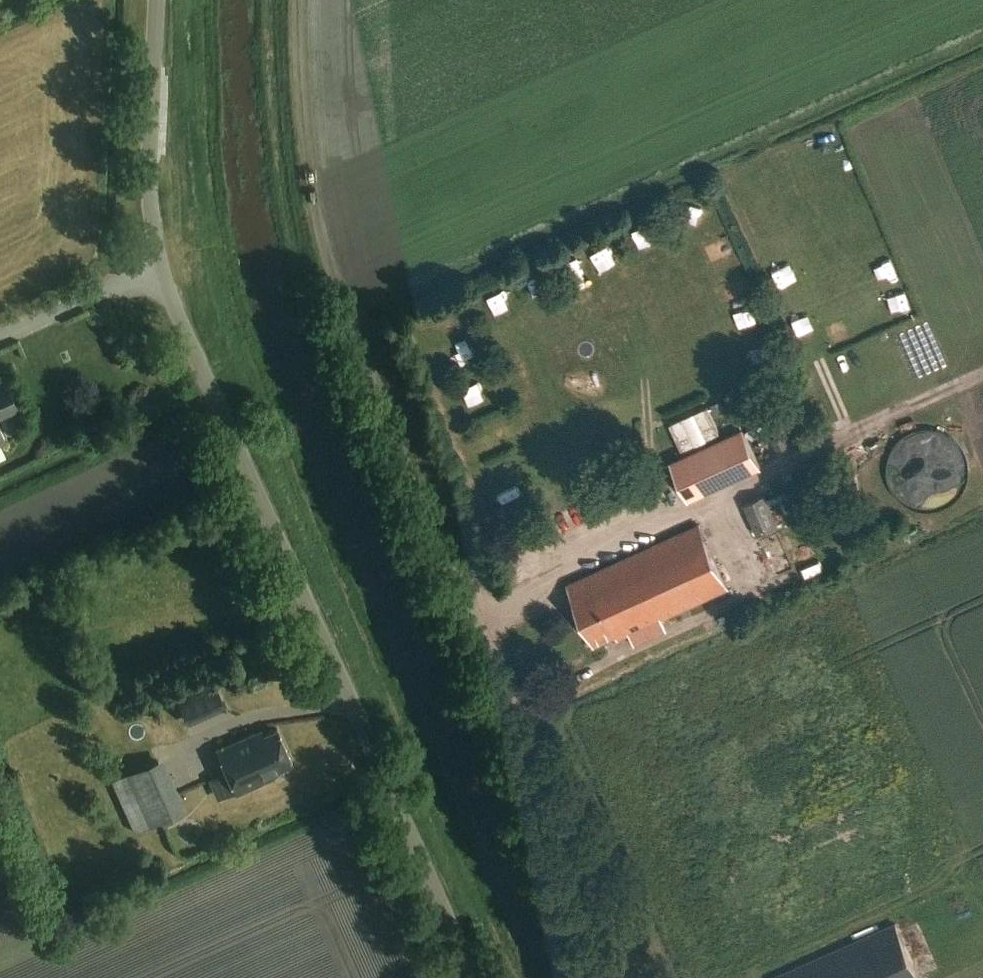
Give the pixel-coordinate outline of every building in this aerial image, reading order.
[(679,235),(699,231),(695,212),(675,216),(679,235)] [(850,363),(836,364),(836,377),(851,376),(850,363)] [(19,408),(6,380),(0,383),(0,416),(19,408)] [(670,424),(682,453),(720,436),(708,407),(670,424)] [(667,460),(687,501),(760,467),(742,426),(741,426),(735,412),(721,418),(726,433),(667,460)] [(967,461),(963,449),(955,439),(945,432),(932,428),(920,429),(908,433),(898,441),(891,451),(887,463),(887,476),(892,488),(899,498),(910,505),(922,509),(935,508),(947,504),(957,496),(964,486),(967,474),(967,461)] [(747,505),(761,537),(780,528),(767,496),(747,505)] [(571,585),(598,646),(617,637),(620,643),(731,593),(701,526),(571,585)] [(174,700),(185,727),(224,710),(213,684),(174,700)] [(217,750),(237,794),(274,777),(272,773),(293,763),(278,729),(257,738),(255,733),(217,750)] [(111,779),(133,831),(181,812),(159,758),(111,779)] [(895,919),(766,976),(767,977),(921,977),(895,919)]
